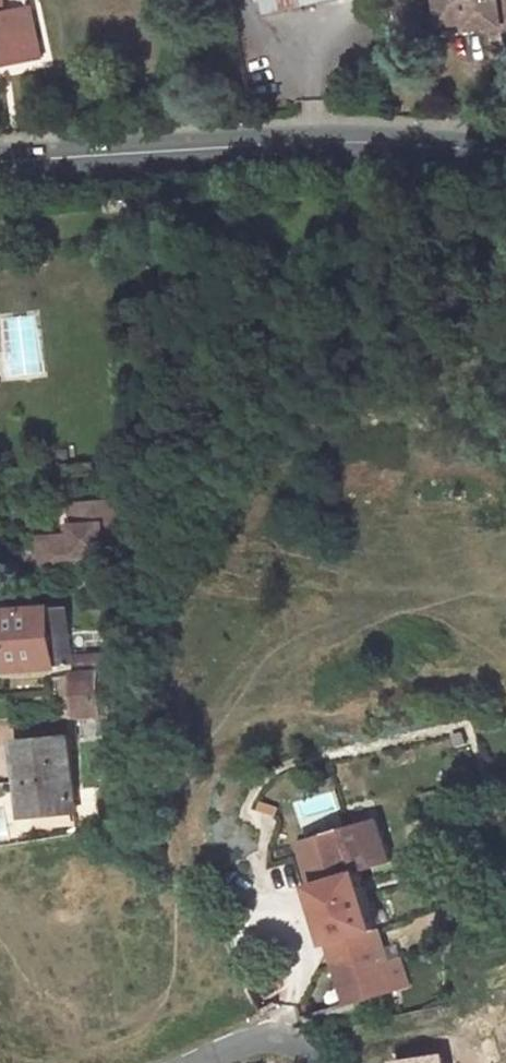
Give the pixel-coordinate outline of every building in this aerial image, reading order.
[(266,10),(308,0),(263,0),(266,10)] [(440,23),(465,20),(467,27),(500,23),(497,0),(438,0),(440,23)] [(17,62),(41,57),(28,2),(5,8),(0,9),(0,65),(17,62)] [(87,554),(110,552),(109,537),(127,536),(125,500),(79,503),(81,526),(77,526),(78,534),(43,536),(45,573),(89,571),(87,554)] [(6,671),(64,669),(62,611),(4,613),(5,650),(6,671)] [(76,678),(76,737),(101,737),(100,678),(76,678)] [(73,738),(21,747),(30,821),(82,814),(73,738)] [(254,825),(275,833),(284,808),(264,800),(254,825)] [(375,813),(299,840),(348,1001),(408,983),(401,953),(388,957),(370,898),(379,895),(376,887),(369,889),(363,870),(389,858),(375,813)]
